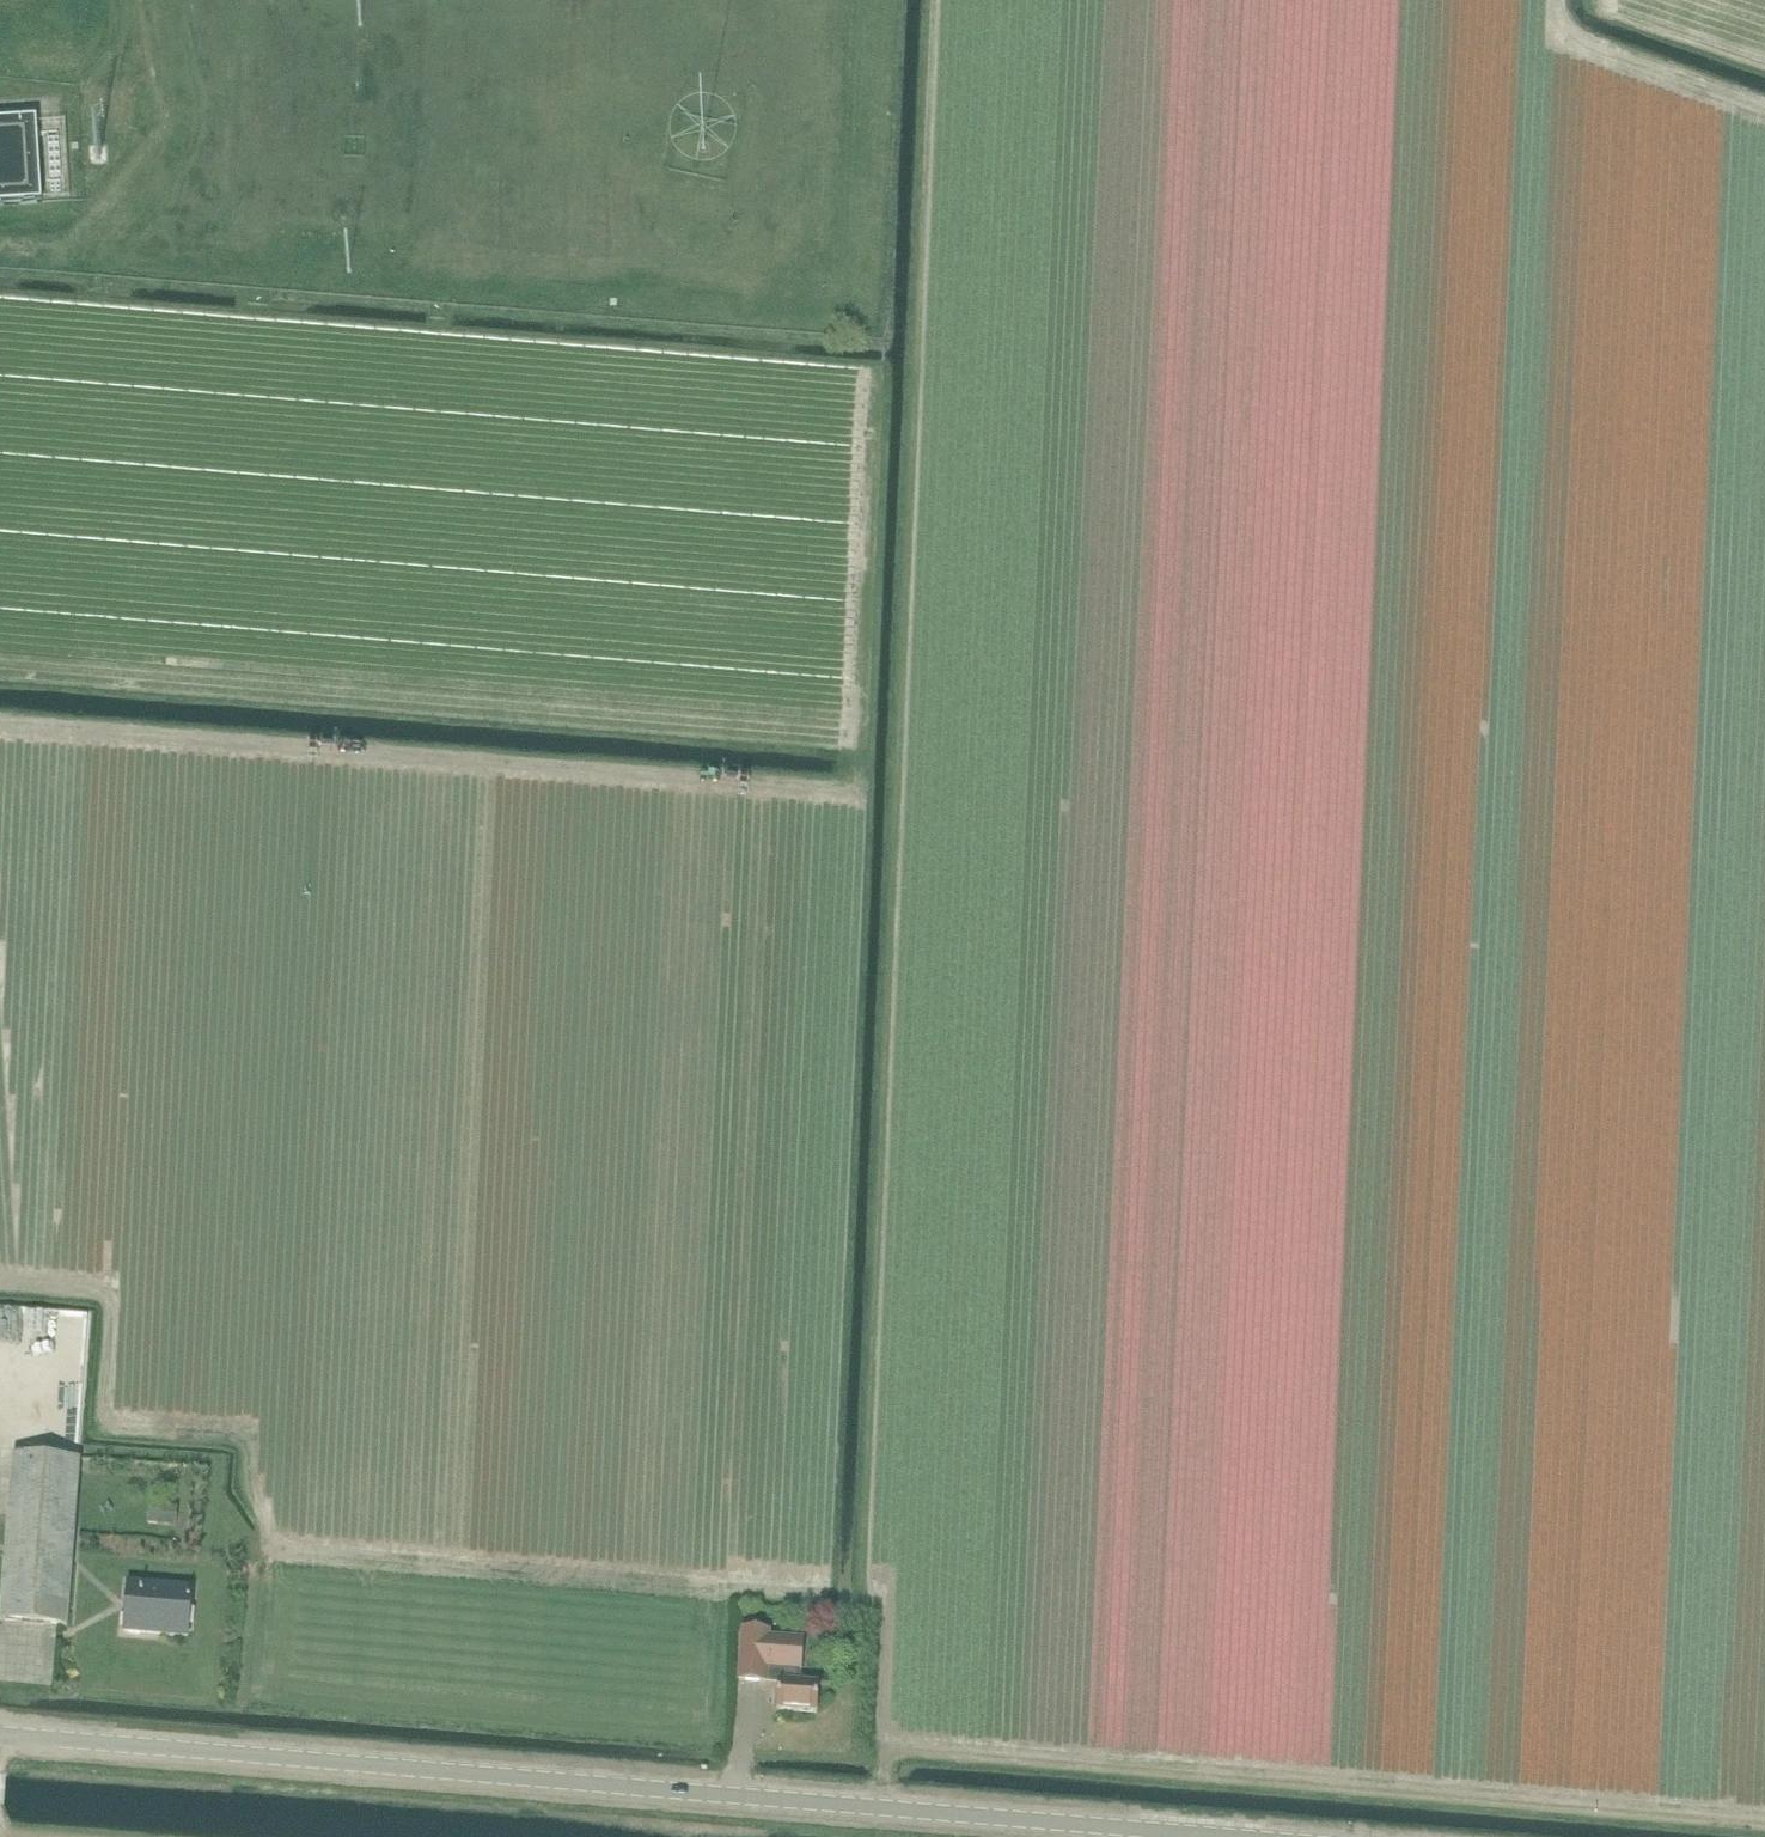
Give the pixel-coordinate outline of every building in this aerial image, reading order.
[(44,197),(44,191),(39,116),(0,118),(0,201),(44,197)] [(67,1627),(81,1461),(14,1456),(0,1621),(67,1627)] [(177,1527),(178,1508),(150,1506),(148,1524),(177,1527)] [(188,1637),(192,1588),(128,1583),(124,1632),(188,1637)] [(769,1637),(770,1632),(743,1630),(739,1681),(766,1683),(766,1678),(780,1679),(777,1710),(817,1713),(819,1684),(798,1683),(799,1672),(801,1672),(804,1640),(769,1637)]
